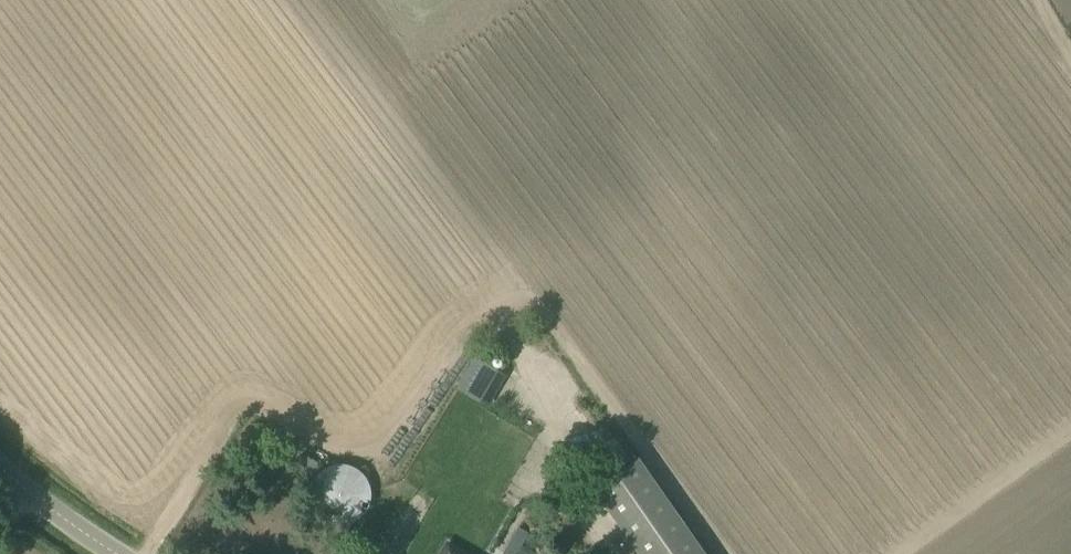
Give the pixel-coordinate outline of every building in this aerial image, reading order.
[(474,358),(456,390),(476,401),(487,408),(491,401),(505,376),(474,358)] [(594,489),(639,553),(705,553),(638,459),(594,489)] [(364,476),(359,472),(356,469),(351,467),(346,466),(341,465),(335,466),(330,467),(325,469),(321,472),(317,476),(314,481),(312,485),(310,491),(310,496),(310,501),(312,506),(314,511),(317,516),(321,520),(325,523),(330,525),(335,526),(341,527),(346,526),(351,525),(356,523),(360,520),(364,516),(367,511),(370,506),(371,501),(371,496),(371,491),(370,485),(367,480),(364,476)] [(528,529),(516,525),(504,553),(518,553),(528,529)] [(442,553),(465,553),(448,544),(442,553)]
